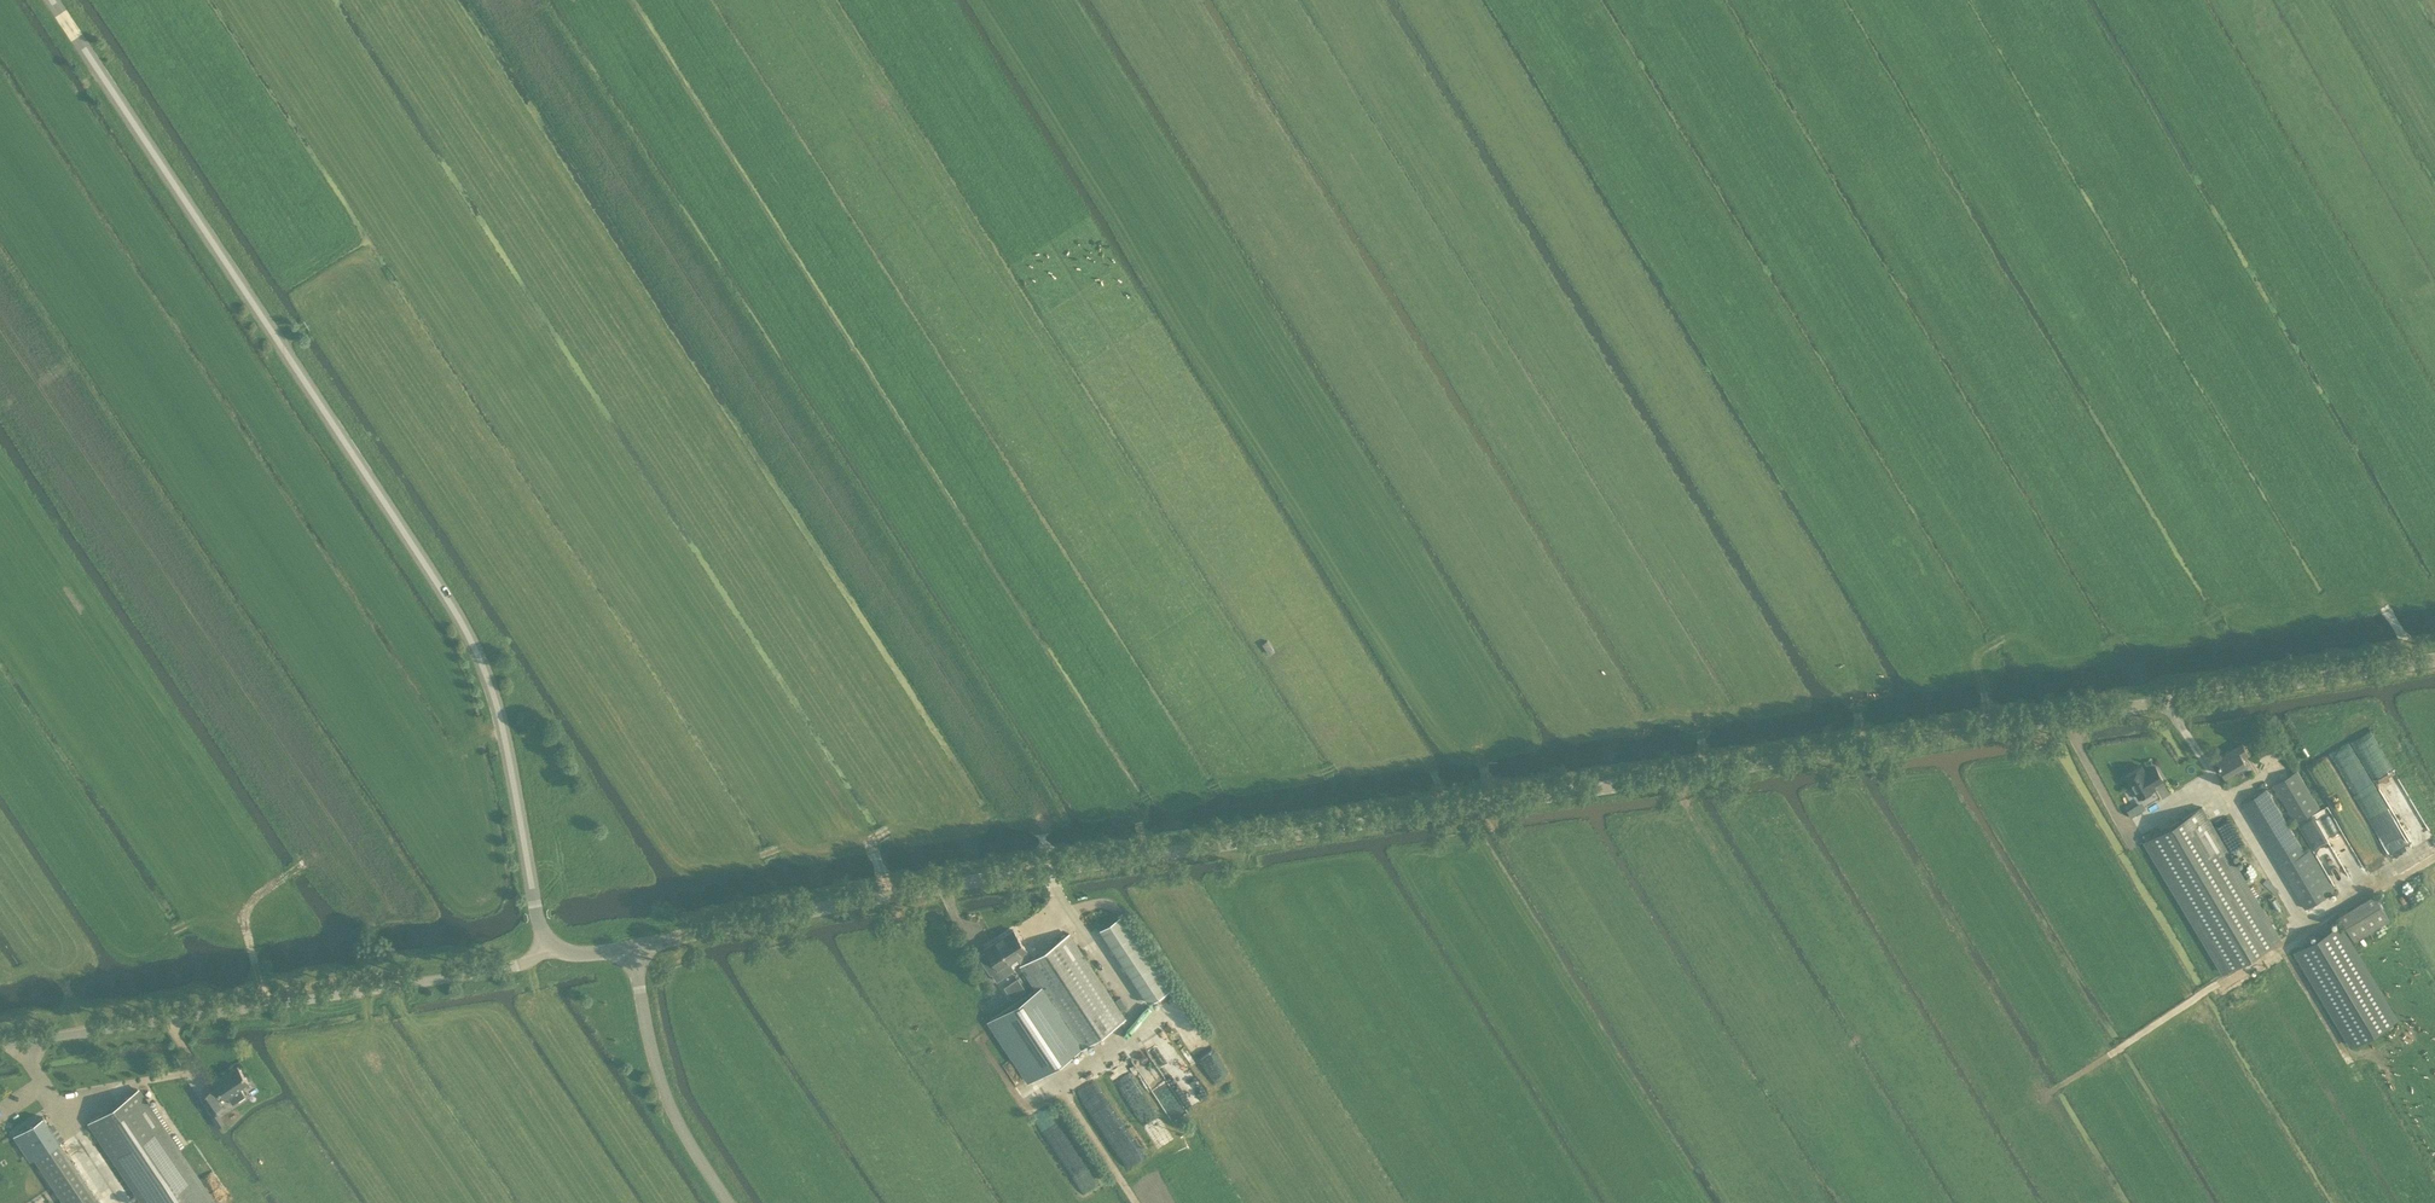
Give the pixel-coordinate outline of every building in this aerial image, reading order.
[(2243,757),(2249,753),(2243,743),(2217,759),(2226,774),(2246,762),(2243,757)] [(2156,766),(2146,772),(2142,765),(2126,775),(2139,797),(2155,787),(2153,785),(2163,779),(2156,766)] [(2273,785),(2296,823),(2296,824),(2321,809),(2297,770),(2273,785)] [(2267,788),(2242,804),(2243,804),(2306,907),(2334,891),(2311,853),(2308,855),(2296,834),(2301,832),(2296,824),(2296,823),(2290,827),(2267,788)] [(2146,840),(2225,972),(2279,939),(2229,855),(2231,854),(2202,806),(2146,840)] [(2133,807),(2127,810),(2131,817),(2137,813),(2133,807)] [(1125,911),(1100,928),(1149,1001),(1174,985),(1125,911)] [(2395,1019),(2340,924),(2296,950),(2351,1045),(2395,1019)] [(1022,963),(1030,958),(1025,950),(1027,948),(1014,928),(986,947),(988,950),(979,956),(990,973),(991,972),(997,980),(1013,969),(1008,961),(1016,955),(1022,963)] [(1030,958),(1022,963),(1021,964),(1037,988),(990,1019),(1030,1080),(1125,1017),(1070,932),(1030,958)] [(1019,978),(1005,987),(1012,998),(1026,988),(1019,978)] [(211,1089),(201,1096),(211,1112),(222,1105),(219,1101),(227,1095),(233,1104),(245,1095),(239,1087),(248,1081),(238,1065),(213,1082),(218,1089),(213,1092),(211,1089)] [(90,1121),(145,1202),(214,1202),(138,1089),(90,1121)] [(217,1114),(211,1118),(217,1127),(224,1123),(217,1114)] [(65,1202),(101,1202),(43,1116),(15,1135),(32,1159),(35,1158),(65,1202)]
